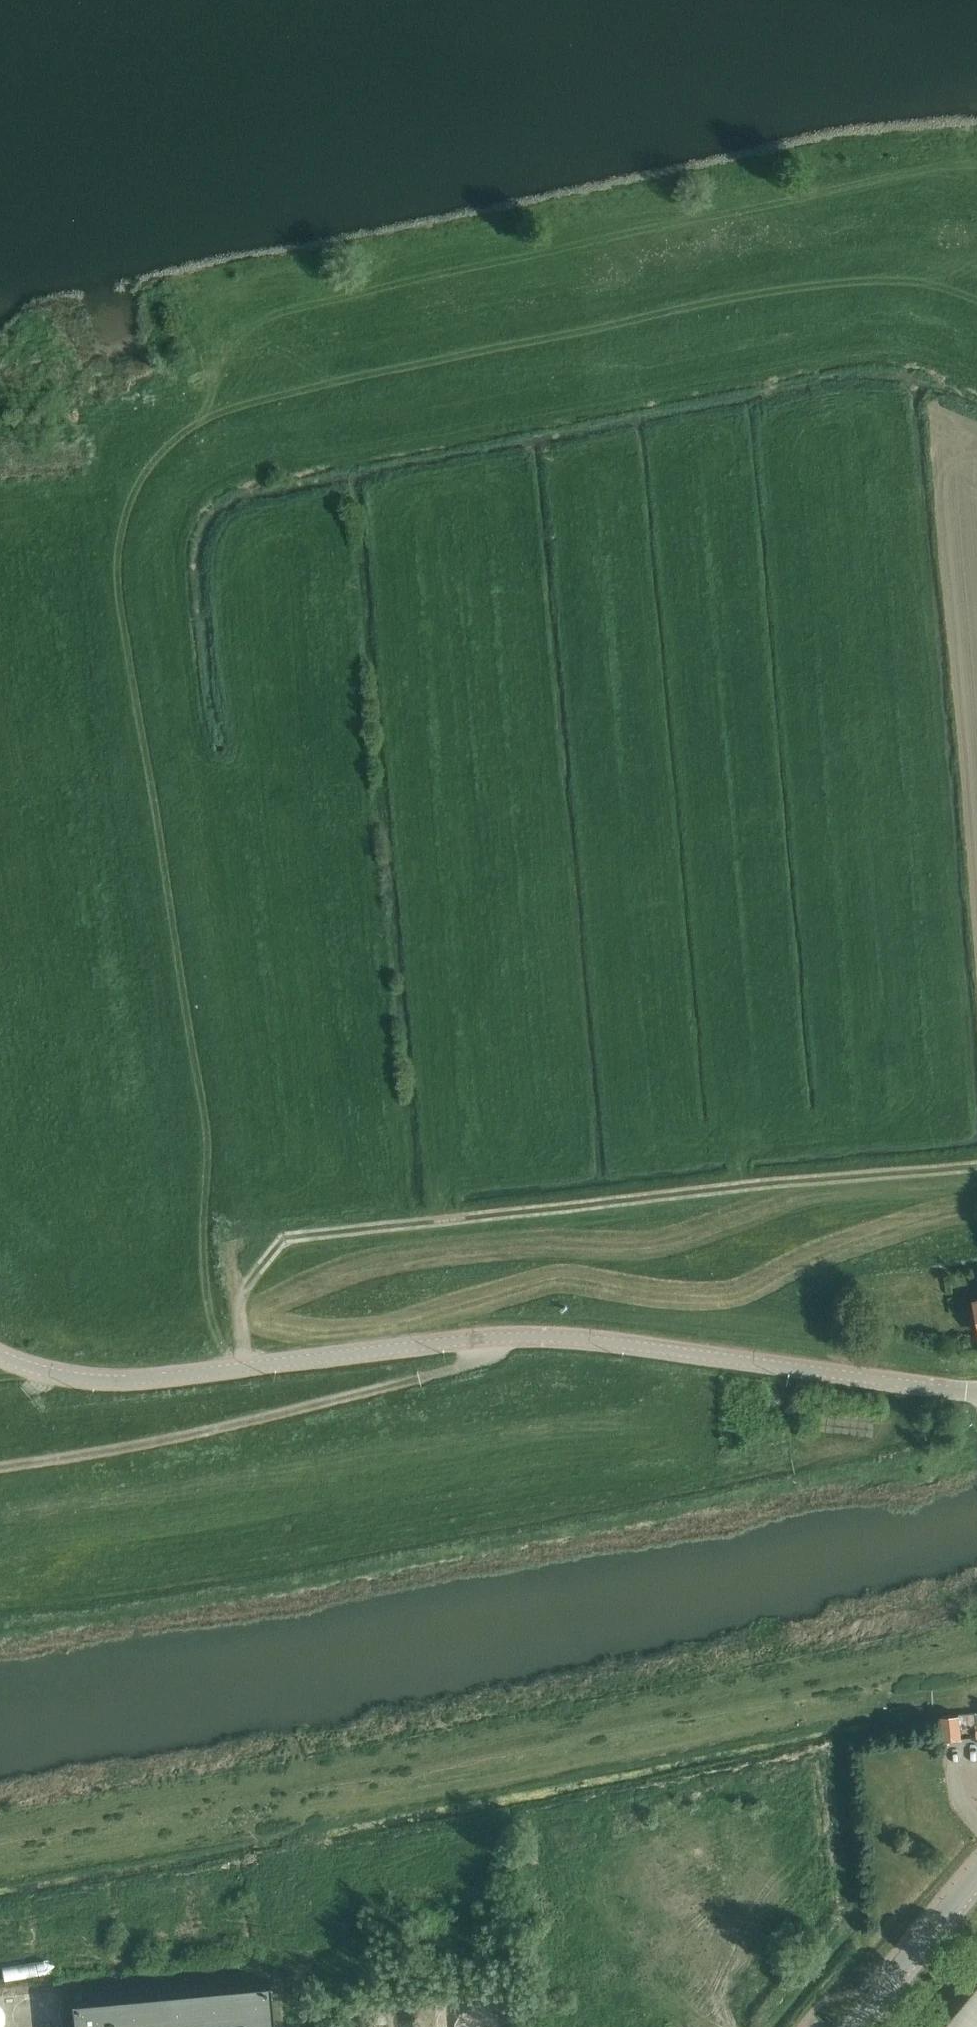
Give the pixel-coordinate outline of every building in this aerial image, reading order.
[(952,1714),(942,1715),(944,1739),(976,1736),(976,1712),(952,1714)] [(70,2000),(73,2026),(274,2026),(269,1981),(70,2000)] [(944,2026),(976,2026),(976,1987),(944,2026)]
